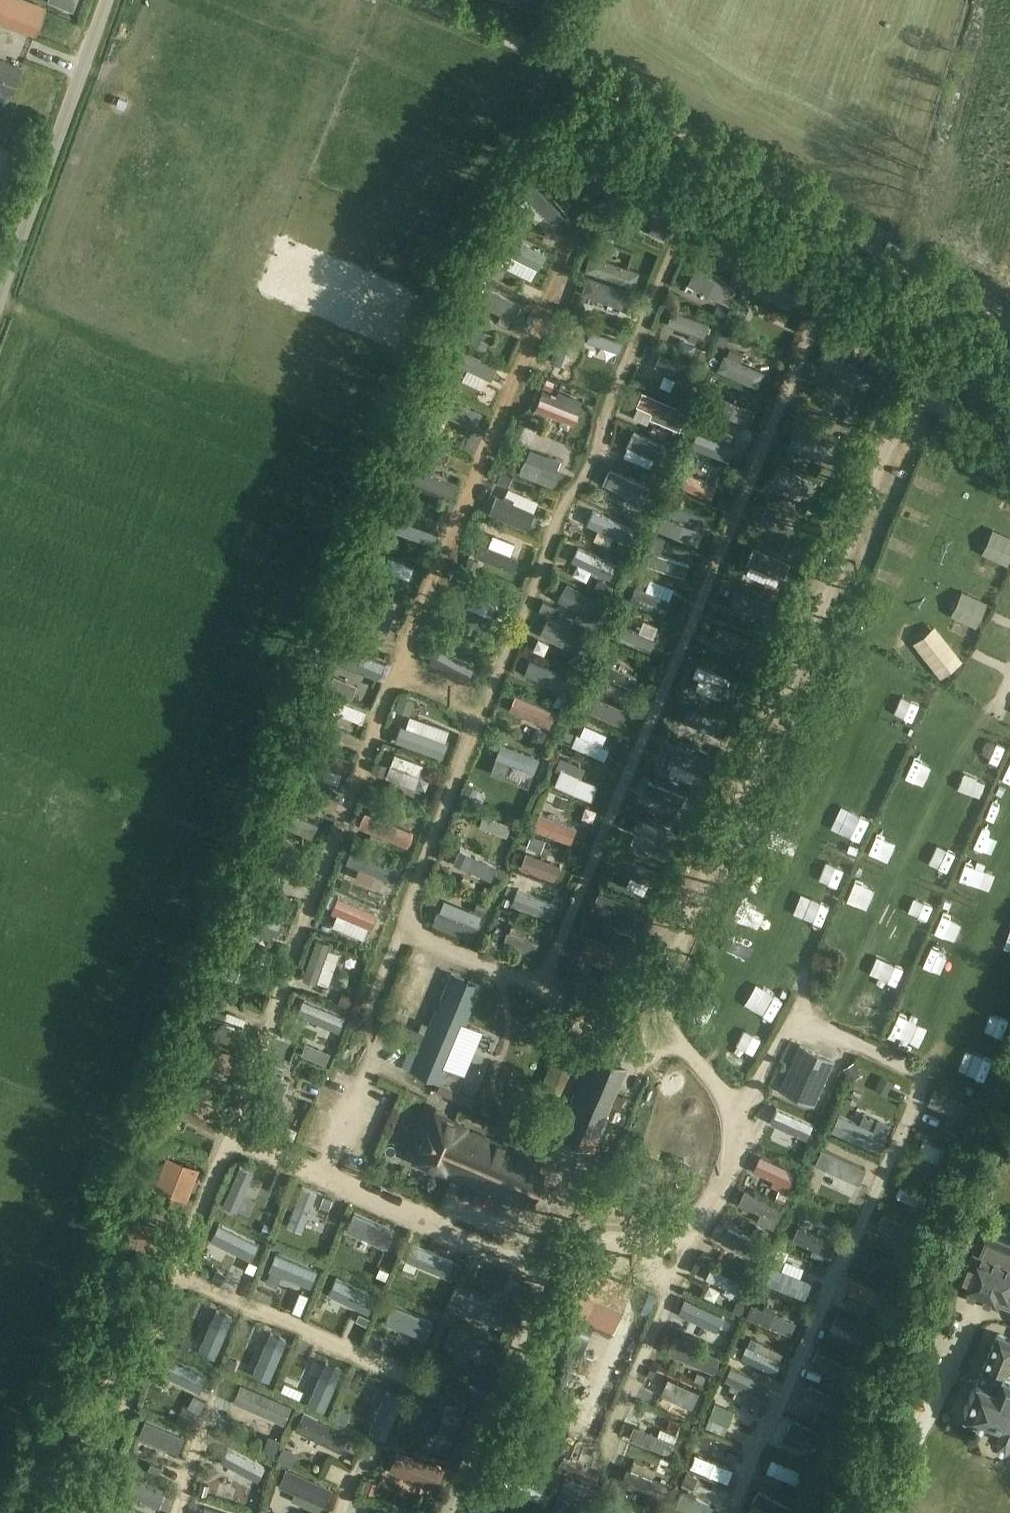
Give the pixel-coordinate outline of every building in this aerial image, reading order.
[(22,0),(5,0),(0,13),(0,15),(14,20),(22,0)] [(58,5),(74,11),(78,0),(60,0),(58,5)] [(3,104),(8,91),(12,93),(22,66),(0,58),(0,103),(3,104)] [(625,158),(605,195),(621,204),(641,167),(625,158)] [(555,227),(565,218),(531,182),(521,191),(555,227)] [(669,187),(649,232),(664,239),(684,193),(669,187)] [(501,252),(541,270),(547,256),(508,237),(501,252)] [(729,273),(734,261),(697,245),(692,257),(729,273)] [(639,273),(593,257),(588,272),(634,288),(639,273)] [(696,271),(688,287),(733,308),(741,292),(696,271)] [(764,271),(758,285),(800,305),(807,291),(764,271)] [(634,294),(588,278),(583,294),(629,310),(634,294)] [(474,306),(514,321),(521,304),(481,289),(474,306)] [(783,331),(790,318),(752,299),(745,311),(783,331)] [(673,312),(668,326),(704,339),(710,325),(673,312)] [(471,325),(464,341),(484,350),(491,333),(471,325)] [(844,325),(837,339),(871,357),(878,344),(844,325)] [(616,355),(620,343),(582,331),(578,342),(616,355)] [(589,374),(594,358),(563,349),(559,365),(589,374)] [(451,368),(492,383),(498,366),(458,351),(451,368)] [(832,351),(823,365),(856,386),(865,372),(832,351)] [(662,354),(655,369),(688,383),(694,368),(662,354)] [(765,374),(725,356),(718,371),(759,389),(765,374)] [(854,404),(817,389),(811,403),(848,418),(854,404)] [(686,412),(643,394),(637,410),(680,427),(686,412)] [(751,425),(756,413),(717,398),(712,410),(751,425)] [(436,415),(476,430),(482,414),(442,399),(436,415)] [(542,400),(538,413),(575,426),(580,413),(542,400)] [(699,442),(737,456),(742,443),(704,428),(699,442)] [(668,448),(634,433),(628,448),(661,463),(668,448)] [(797,434),(790,450),(830,466),(837,451),(797,434)] [(559,476),(526,464),(522,476),(555,488),(559,476)] [(414,482),(454,497),(459,484),(419,468),(414,482)] [(778,470),(772,484),(810,499),(816,486),(778,470)] [(650,489),(610,471),(604,486),(644,503),(650,489)] [(719,487),(688,474),(682,489),(713,502),(719,487)] [(536,515),(495,499),(488,516),(530,532),(536,515)] [(768,508),(761,524),(797,539),(804,522),(768,508)] [(634,532),(592,513),(587,527),(628,545),(634,532)] [(704,533),(663,518),(658,532),(699,547),(704,533)] [(396,531),(434,545),(438,534),(400,519),(396,531)] [(487,547),(507,551),(510,539),(489,534),(487,547)] [(520,563),(479,548),(475,560),(515,575),(520,563)] [(617,566),(578,550),(572,565),(611,581),(617,566)] [(754,551),(747,566),(784,582),(790,566),(754,551)] [(370,569),(410,582),(415,567),(376,554),(370,569)] [(690,565),(657,556),(654,568),(686,577),(690,565)] [(604,607),(568,586),(558,602),(594,623),(604,607)] [(671,603),(636,589),(631,603),(666,616),(671,603)] [(736,591),(730,606),(766,621),(772,606),(736,591)] [(393,621),(398,606),(358,592),(353,607),(393,621)] [(498,609),(458,594),(454,605),(494,620),(498,609)] [(585,637),(548,621),(541,637),(577,653),(585,637)] [(655,640),(622,627),(617,641),(650,653),(655,640)] [(720,628),(715,641),(750,656),(756,643),(720,628)] [(377,679),(383,663),(337,647),(331,664),(377,679)] [(476,667),(438,649),(430,666),(468,684),(476,667)] [(570,680),(531,663),(525,677),(564,694),(570,680)] [(638,678),(607,664),(602,676),(633,690),(638,678)] [(698,667),(693,680),(726,693),(731,680),(698,667)] [(536,688),(534,702),(548,705),(551,690),(536,688)] [(319,709),(360,724),(366,710),(325,695),(319,709)] [(553,713),(521,700),(517,712),(548,724),(553,713)] [(629,712),(597,700),(592,714),(624,726),(629,712)] [(689,709),(683,724),(720,739),(726,725),(689,709)] [(448,744),(401,728),(395,744),(442,760),(448,744)] [(577,735),(572,747),(605,761),(610,749),(577,735)] [(972,742),(967,763),(997,771),(1002,750),(972,742)] [(541,761),(503,745),(497,760),(535,776),(541,761)] [(556,752),(563,765),(574,759),(567,746),(556,752)] [(670,747),(665,760),(703,775),(708,762),(670,747)] [(462,789),(458,799),(522,823),(533,793),(542,786),(475,760),(470,770),(462,789)] [(337,788),(342,773),(299,761),(295,776),(337,788)] [(422,780),(386,767),(382,778),(418,791),(422,780)] [(599,786),(561,773),(556,787),(593,801),(599,786)] [(650,783),(645,796),(680,811),(686,798),(650,783)] [(312,842),(319,827),(279,810),(272,825),(312,842)] [(414,833),(366,815),(360,831),(408,849),(414,833)] [(576,828),(540,815),(535,830),(570,843),(576,828)] [(484,817),(480,828),(508,839),(512,827),(484,817)] [(639,818),(633,832),(674,849),(680,835),(639,818)] [(781,853),(785,833),(765,829),(761,849),(781,853)] [(498,866),(460,850),(454,865),(492,881),(498,866)] [(400,871),(353,853),(348,867),(395,884),(400,871)] [(562,867),(527,855),(521,872),(556,884),(562,867)] [(623,857),(617,872),(659,890),(665,874),(623,857)] [(933,884),(944,889),(953,869),(941,864),(933,884)] [(304,901),(306,885),(262,878),(260,895),(304,901)] [(555,904),(518,891),(513,907),(549,921),(555,904)] [(599,897),(593,912),(643,930),(648,915),(599,897)] [(380,914),(336,898),(331,912),(374,928),(380,914)] [(724,925),(746,935),(756,913),(734,903),(724,925)] [(281,922),(241,913),(238,930),(277,939),(281,922)] [(478,930),(436,914),(432,926),(474,942),(478,930)] [(538,946),(508,935),(503,947),(534,957),(538,946)] [(630,959),(582,942),(576,960),(624,977),(630,959)] [(318,943),(303,982),(316,987),(331,947),(318,943)] [(897,993),(907,974),(887,964),(878,983),(897,993)] [(465,1073),(455,1069),(457,1064),(449,1061),(481,986),(452,973),(431,1024),(422,1020),(419,1029),(402,1022),(398,1033),(421,1042),(425,1032),(427,1033),(412,1068),(441,1081),(441,1082),(437,1091),(472,1105),(475,1096),(472,1095),(458,1089),(465,1073)] [(781,1012),(786,990),(776,988),(770,1010),(781,1012)] [(344,1017),(303,1001),(297,1018),(338,1033),(344,1017)] [(207,1020),(202,1033),(244,1049),(249,1036),(207,1020)] [(752,1020),(740,1042),(757,1051),(769,1030),(752,1020)] [(235,1075),(241,1060),(202,1045),(196,1060),(235,1075)] [(781,1088),(814,1103),(834,1059),(800,1045),(781,1088)] [(595,1147),(607,1120),(603,1103),(621,1061),(593,1049),(558,1131),(595,1147)] [(579,1060),(556,1051),(542,1085),(564,1095),(579,1060)] [(885,1098),(893,1079),(880,1073),(871,1092),(885,1098)] [(289,1084),(274,1078),(258,1120),(273,1126),(289,1084)] [(847,1104),(880,1119),(888,1102),(854,1088),(847,1104)] [(961,1111),(929,1097),(925,1106),(957,1120),(961,1111)] [(170,1115),(213,1134),(218,1121),(176,1102),(170,1115)] [(414,1160),(447,1174),(448,1171),(522,1202),(540,1160),(466,1129),(467,1126),(435,1112),(414,1160)] [(840,1112),(833,1127),(881,1148),(887,1133),(840,1112)] [(820,1134),(778,1116),(773,1128),(815,1146),(820,1134)] [(923,1137),(917,1152),(944,1164),(951,1149),(923,1137)] [(823,1146),(816,1163),(859,1182),(866,1165),(823,1146)] [(199,1164),(165,1153),(159,1169),(194,1180),(199,1164)] [(762,1155),(755,1170),(789,1185),(796,1170),(762,1155)] [(225,1202),(239,1207),(254,1168),(239,1162),(225,1202)] [(810,1170),(793,1208),(850,1232),(862,1205),(867,1195),(810,1170)] [(936,1197),(902,1182),(897,1194),(931,1209),(936,1197)] [(285,1222),(303,1229),(318,1189),(300,1183),(285,1222)] [(745,1190),(739,1204),(777,1221),(783,1207),(745,1190)] [(123,1196),(100,1256),(167,1279),(190,1219),(123,1196)] [(263,1198),(255,1228),(273,1233),(281,1203),(263,1198)] [(355,1210),(348,1228),(390,1243),(397,1225),(355,1210)] [(922,1227),(883,1210),(877,1224),(915,1241),(922,1227)] [(836,1238),(797,1221),(791,1234),(830,1251),(836,1238)] [(220,1222),(212,1240),(251,1257),(259,1239),(220,1222)] [(988,1224),(983,1233),(975,1251),(974,1251),(958,1288),(997,1305),(997,1304),(1006,1308),(1009,1301),(1009,1299),(1009,1234),(988,1224)] [(727,1230),(721,1242),(755,1257),(760,1245),(727,1230)] [(341,1262),(353,1266),(361,1240),(349,1236),(341,1262)] [(412,1239),(405,1257),(449,1273),(456,1255),(412,1239)] [(904,1262),(865,1244),(860,1257),(899,1274),(904,1262)] [(276,1250),(269,1270),(309,1284),(316,1264),(276,1250)] [(561,1307),(614,1330),(634,1284),(581,1261),(561,1307)] [(742,1277),(711,1263),(705,1277),(736,1291),(742,1277)] [(802,1294),(808,1280),(773,1264),(766,1279),(802,1294)] [(335,1275),(329,1292),(367,1304),(373,1287),(335,1275)] [(889,1292),(853,1276),(848,1287),(884,1303),(889,1292)] [(406,1285),(402,1296),(417,1301),(421,1290),(406,1285)] [(462,1288),(455,1305),(499,1321),(506,1304),(462,1288)] [(641,1315),(651,1318),(657,1299),(647,1296),(641,1315)] [(678,1310),(717,1327),(723,1314),(685,1297),(678,1310)] [(755,1299),(749,1313),(788,1330),(795,1316),(755,1299)] [(392,1301),(385,1319),(426,1334),(433,1315),(392,1301)] [(196,1346),(214,1354),(233,1313),(215,1305),(196,1346)] [(873,1328),(834,1311),(828,1324),(867,1341),(873,1328)] [(452,1326),(446,1343),(487,1357),(493,1340),(452,1326)] [(271,1329),(252,1372),(267,1379),(286,1335),(271,1329)] [(666,1349),(711,1369),(717,1355),(672,1335),(666,1349)] [(1009,1359),(1009,1342),(997,1336),(976,1384),(975,1384),(965,1409),(991,1421),(989,1424),(993,1435),(1004,1440),(1009,1437),(1009,1375),(1004,1373),(1009,1359)] [(745,1343),(739,1356),(775,1372),(781,1359),(745,1343)] [(817,1351),(811,1364),(844,1379),(850,1366),(817,1351)] [(167,1352),(159,1371),(200,1386),(207,1367),(167,1352)] [(327,1357),(308,1399),(324,1406),(342,1364),(327,1357)] [(773,1381),(730,1361),(724,1376),(767,1395),(773,1381)] [(650,1363),(633,1400),(696,1426),(711,1391),(712,1389),(650,1363)] [(111,1380),(110,1384),(107,1393),(118,1396),(122,1384),(111,1380)] [(241,1382),(233,1400),(284,1423),(292,1405),(241,1382)] [(724,1397),(757,1412),(764,1397),(731,1382),(724,1397)] [(369,1428),(387,1435),(404,1391),(386,1385),(369,1428)] [(845,1403),(805,1385),(800,1397),(840,1414),(845,1403)] [(734,1408),(714,1399),(707,1414),(728,1423),(734,1408)] [(446,1407),(429,1444),(443,1450),(459,1413),(446,1407)] [(305,1410),(296,1427),(340,1448),(348,1431),(305,1410)] [(144,1417),(138,1434),(179,1448),(184,1431),(144,1417)] [(829,1437),(790,1419),(785,1431),(824,1449),(829,1437)] [(409,1422),(400,1443),(422,1452),(430,1431),(409,1422)] [(544,1422),(532,1459),(554,1467),(583,1477),(598,1442),(544,1422)] [(633,1424),(628,1437),(669,1451),(673,1438),(633,1424)] [(526,1456),(529,1446),(519,1443),(516,1452),(526,1456)] [(227,1445),(220,1459),(259,1477),(265,1462),(227,1445)] [(395,1448),(388,1466),(433,1484),(440,1465),(395,1448)] [(668,1463),(630,1448),(624,1463),(662,1478),(668,1463)] [(694,1451),(689,1464),(728,1478),(732,1465),(694,1451)] [(807,1470),(771,1454),(764,1469),(800,1485),(807,1470)] [(505,1455),(499,1473),(526,1481),(522,1493),(541,1499),(551,1470),(505,1455)] [(741,1459),(732,1474),(740,1479),(749,1464),(741,1459)] [(288,1466),(280,1485),(323,1504),(331,1485),(288,1466)] [(564,1474),(549,1512),(571,1512),(583,1482),(564,1474)] [(121,1476),(117,1492),(160,1503),(164,1487),(121,1476)] [(719,1506),(724,1495),(694,1482),(690,1493),(719,1506)] [(758,1487),(752,1501),(778,1512),(788,1512),(793,1502),(758,1487)] [(201,1512),(242,1512),(205,1502),(201,1512)] [(482,1503),(479,1512),(501,1512),(502,1510),(482,1503)] [(31,1505),(28,1512),(50,1512),(31,1505)]
